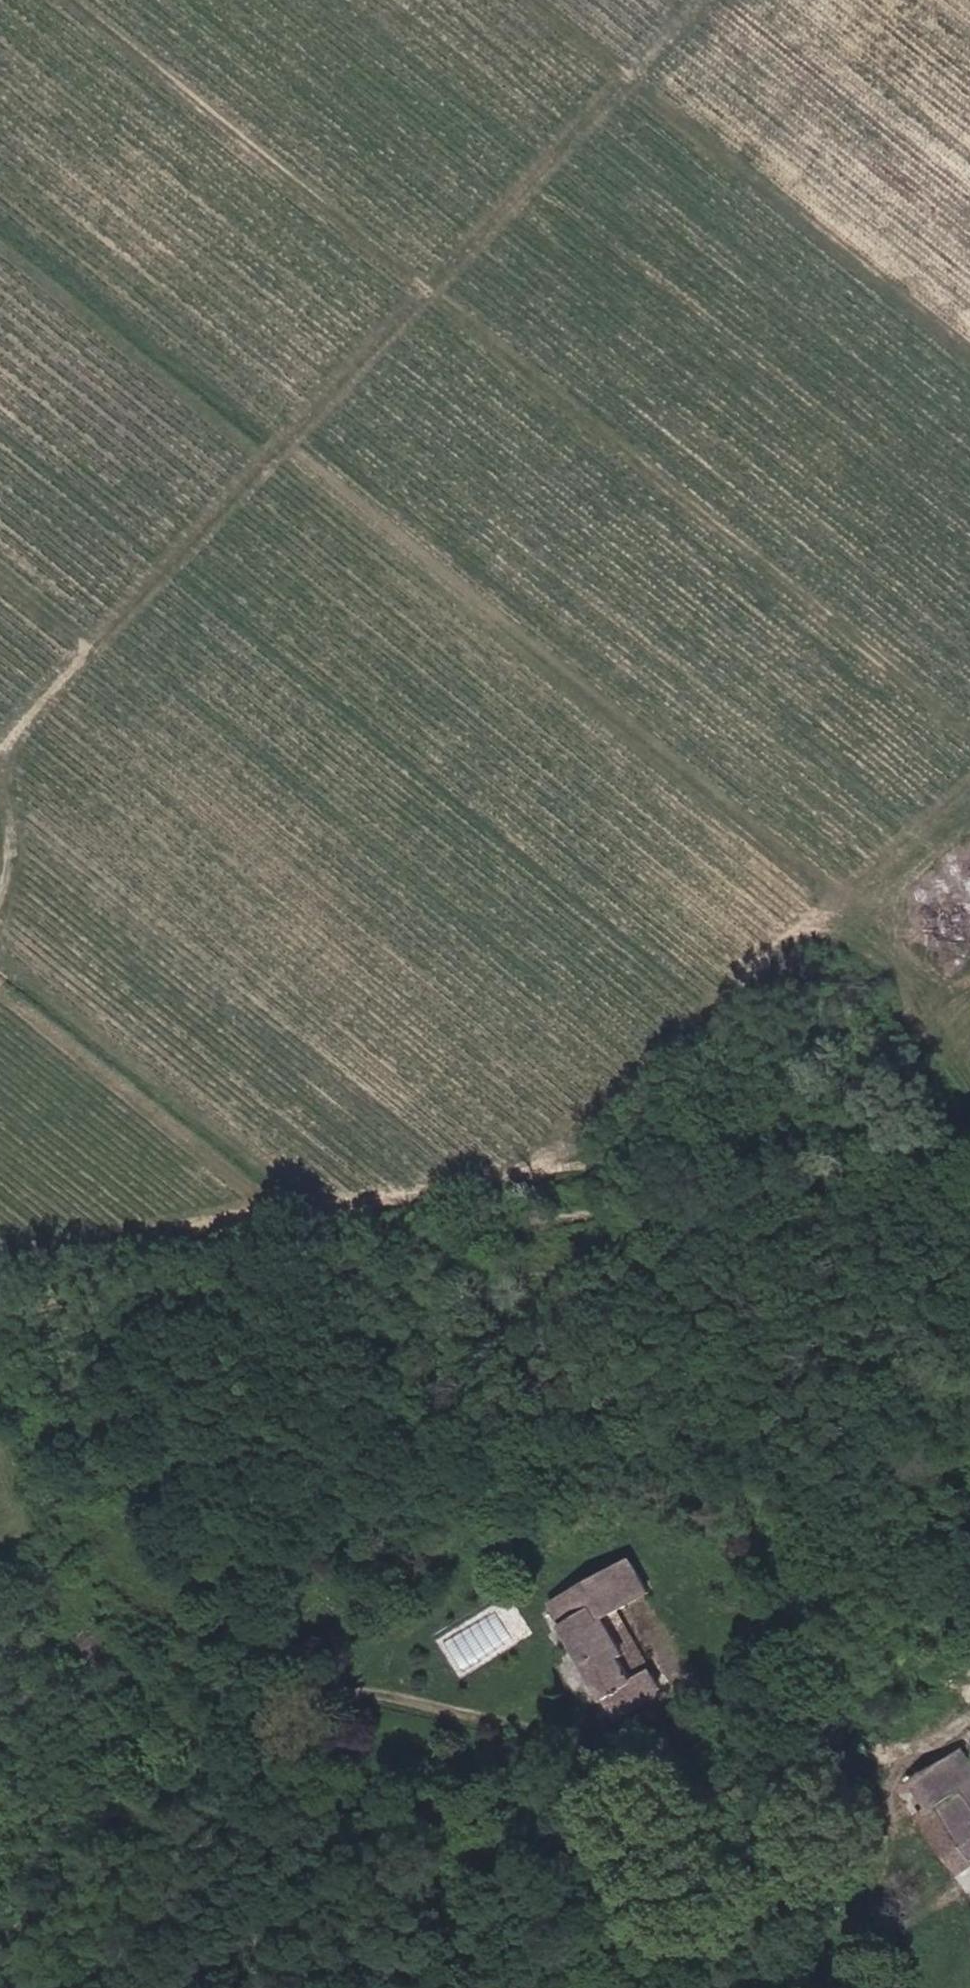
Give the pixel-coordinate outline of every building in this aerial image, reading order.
[(678,1583),(673,1576),(645,1527),(564,1574),(595,1629),(630,1688),(671,1665),(660,1645),(656,1646),(640,1616),(681,1591),(678,1583)] [(920,1811),(956,1873),(969,1865),(969,1750),(967,1746),(910,1779),(927,1807),(920,1811)]
